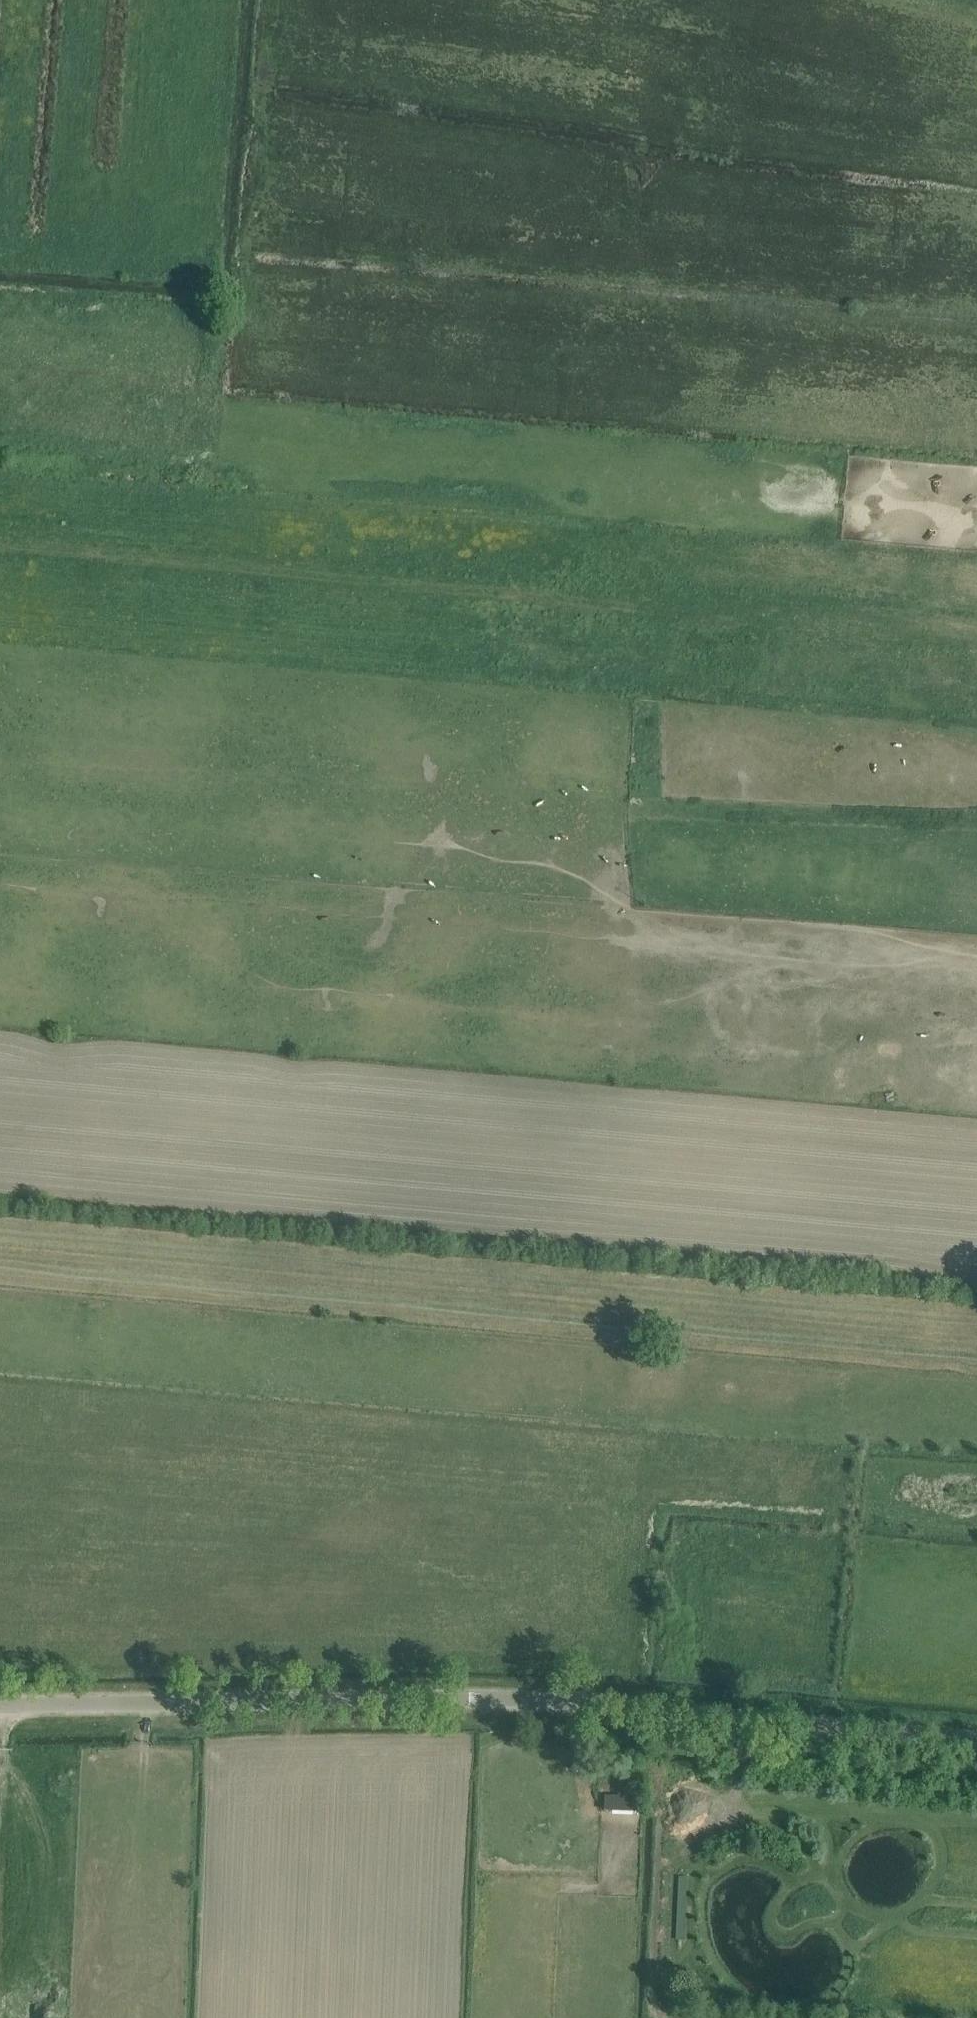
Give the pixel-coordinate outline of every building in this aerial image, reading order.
[(608,1794),(608,1811),(648,1812),(648,1795),(608,1794)]
